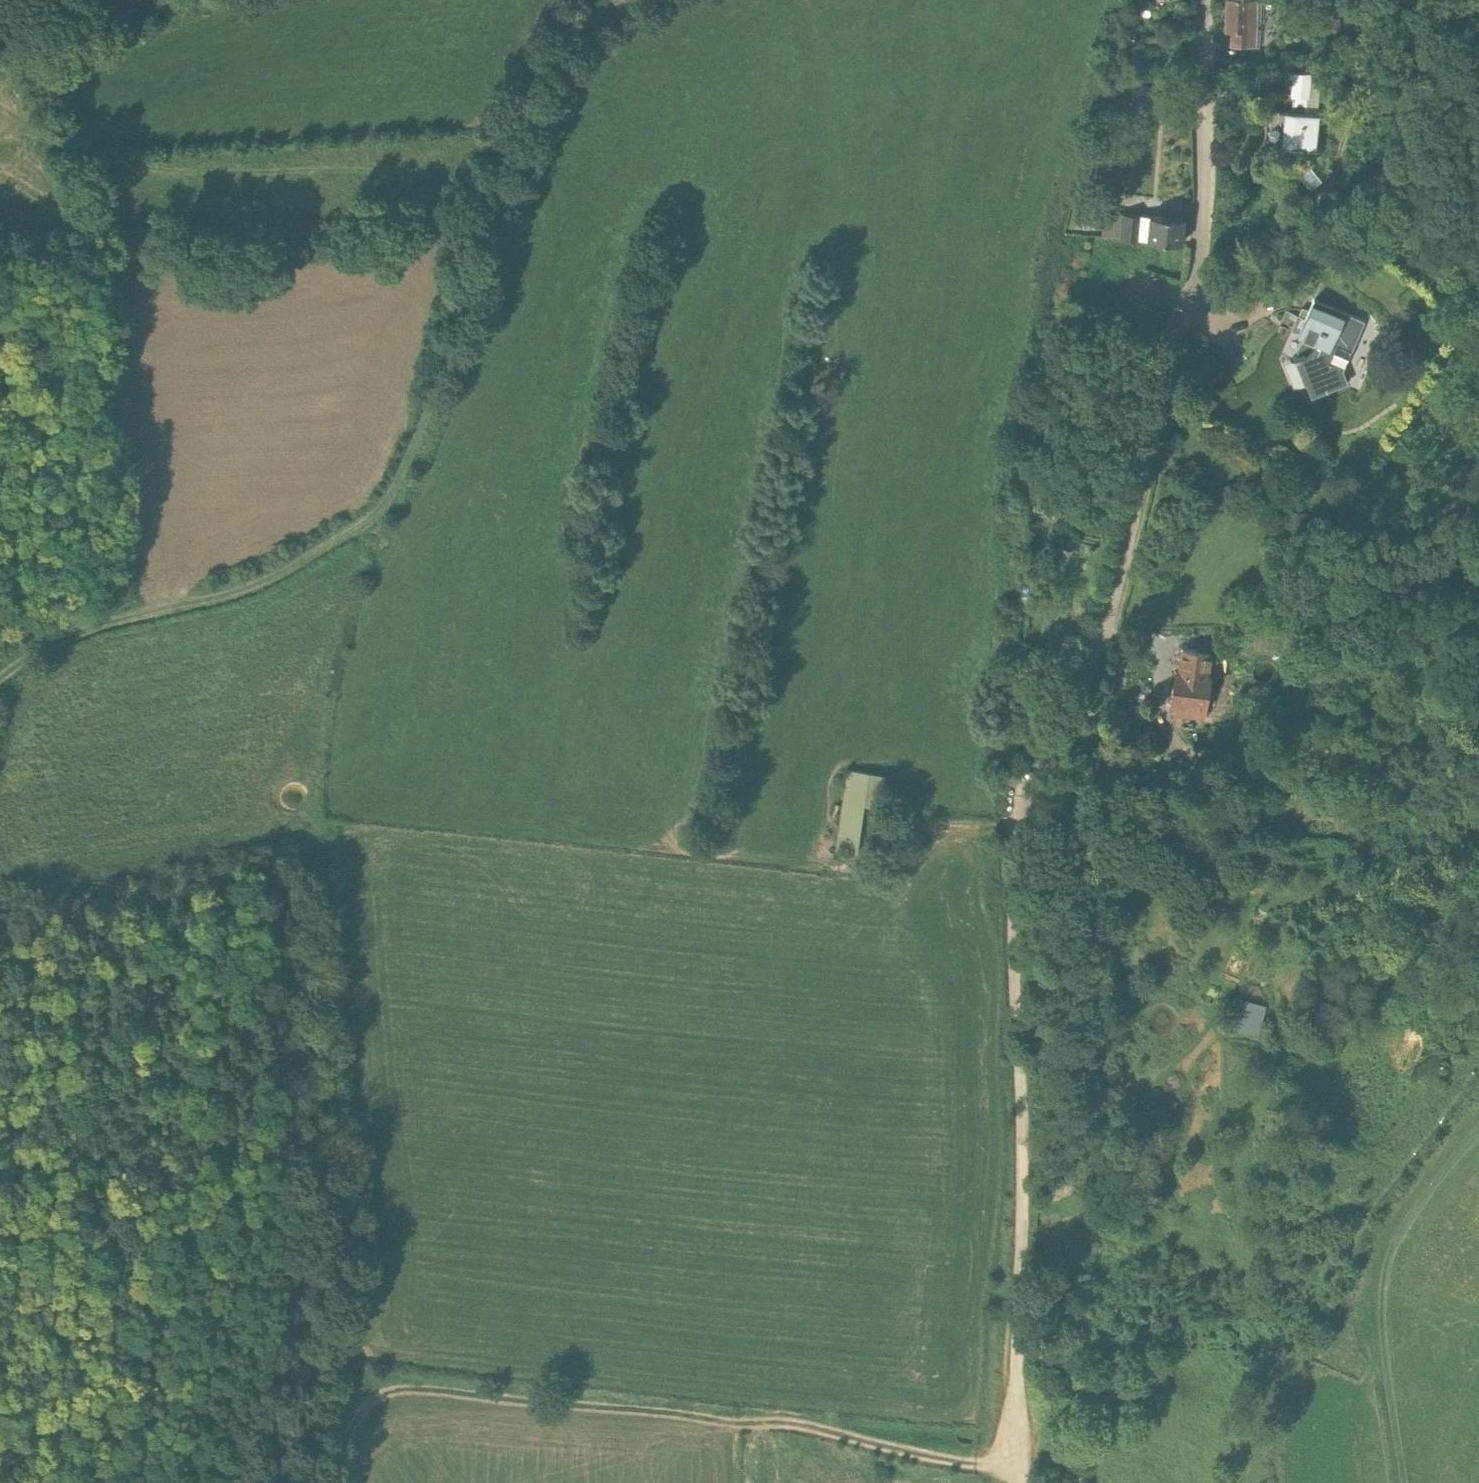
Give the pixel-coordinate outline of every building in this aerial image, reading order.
[(1226,30),(1230,30),(1230,44),(1232,44),(1231,63),(1258,64),(1261,0),(1227,0),(1226,30)] [(1293,79),(1294,71),(1286,70),(1285,78),(1293,79)] [(1309,97),(1312,73),(1294,71),(1293,79),(1291,96),(1293,96),(1291,112),(1269,109),(1265,144),(1314,149),(1318,117),(1304,115),(1306,97),(1309,97)] [(1181,244),(1183,218),(1106,212),(1104,236),(1122,239),(1181,244)] [(1365,320),(1314,298),(1305,319),(1305,320),(1299,336),(1304,338),(1299,350),(1301,353),(1293,357),(1294,360),(1297,358),(1298,361),(1311,397),(1349,383),(1343,370),(1365,320)] [(1181,705),(1179,714),(1205,717),(1211,676),(1207,676),(1210,652),(1182,648),(1179,672),(1175,671),(1171,703),(1181,705)] [(850,767),(839,845),(862,848),(867,805),(881,807),(886,772),(850,767)] [(1230,814),(1218,814),(1217,824),(1230,825),(1230,814)] [(1268,1006),(1251,1002),(1242,1031),(1259,1035),(1268,1006)]
